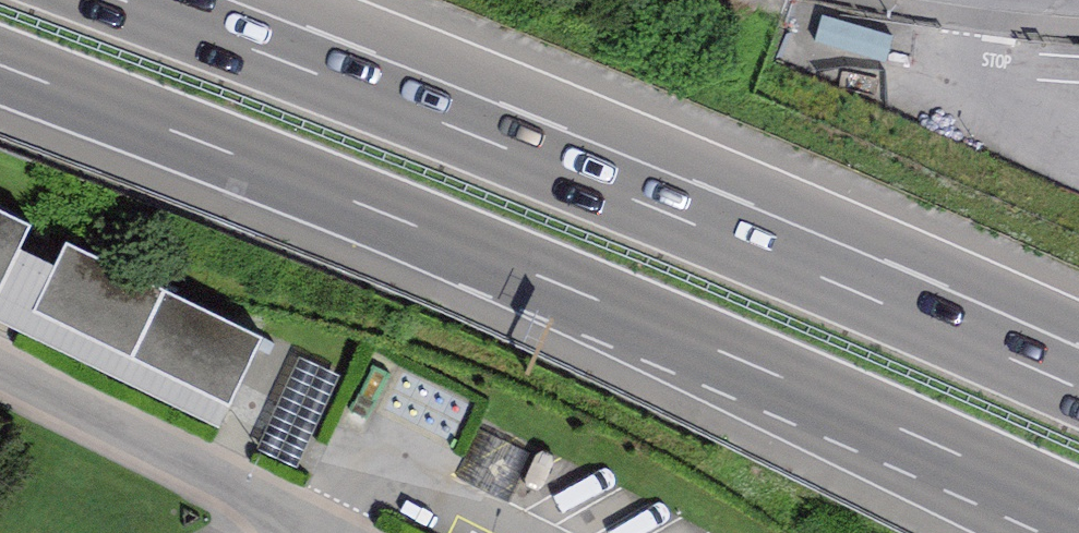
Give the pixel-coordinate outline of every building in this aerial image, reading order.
[(0,217),(0,333),(226,439),(271,344),(68,248),(56,273),(24,258),(36,233),(0,217)]
